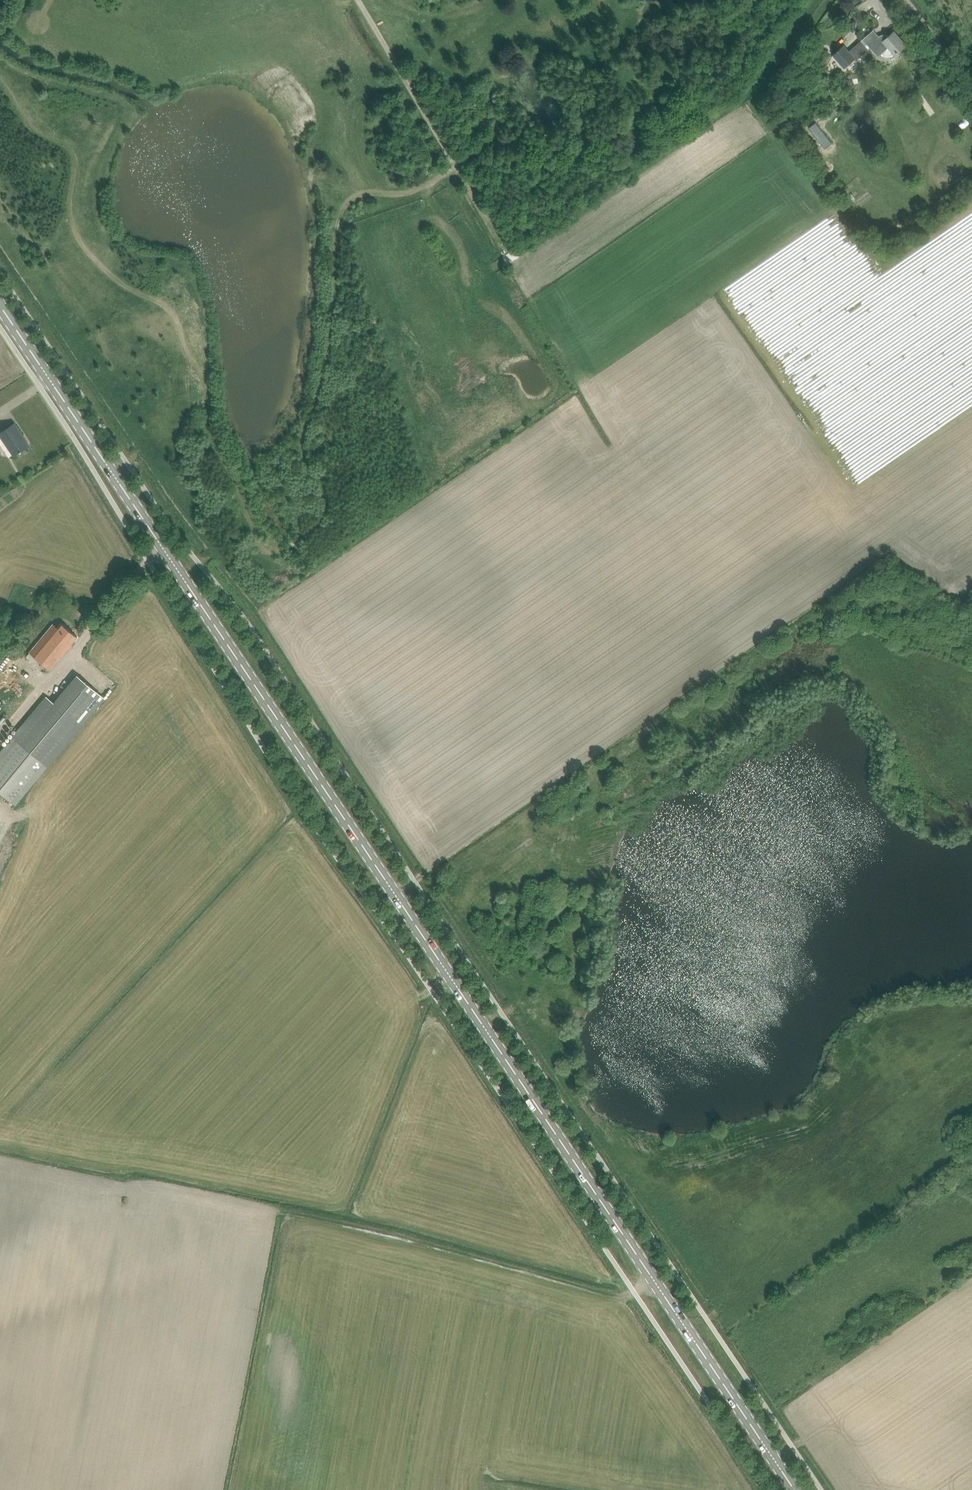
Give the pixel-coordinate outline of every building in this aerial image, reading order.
[(874,30),(866,36),(863,39),(879,57),(882,54),(884,55),(885,56),(888,56),(890,56),(892,56),(894,54),(894,55),(906,45),(894,31),(888,37),(887,36),(886,35),(885,35),(884,35),(883,35),(881,35),(880,36),(879,36),(874,30)] [(832,55),(845,68),(856,58),(844,44),(832,55)] [(829,138),(829,137),(816,122),(809,127),(820,141),(825,147),(832,141),(829,138)] [(19,451),(20,452),(21,451),(21,450),(26,447),(20,437),(22,435),(14,423),(0,433),(0,436),(13,455),(19,451)] [(68,648),(70,649),(73,646),(72,645),(75,642),(73,641),(77,636),(61,622),(57,626),(53,623),(26,656),(34,662),(38,658),(51,669),(68,648)] [(14,803),(80,725),(81,726),(105,698),(77,675),(54,703),(46,696),(0,750),(0,792),(14,803)] [(1,696),(9,689),(5,684),(0,688),(0,695),(1,696)]
